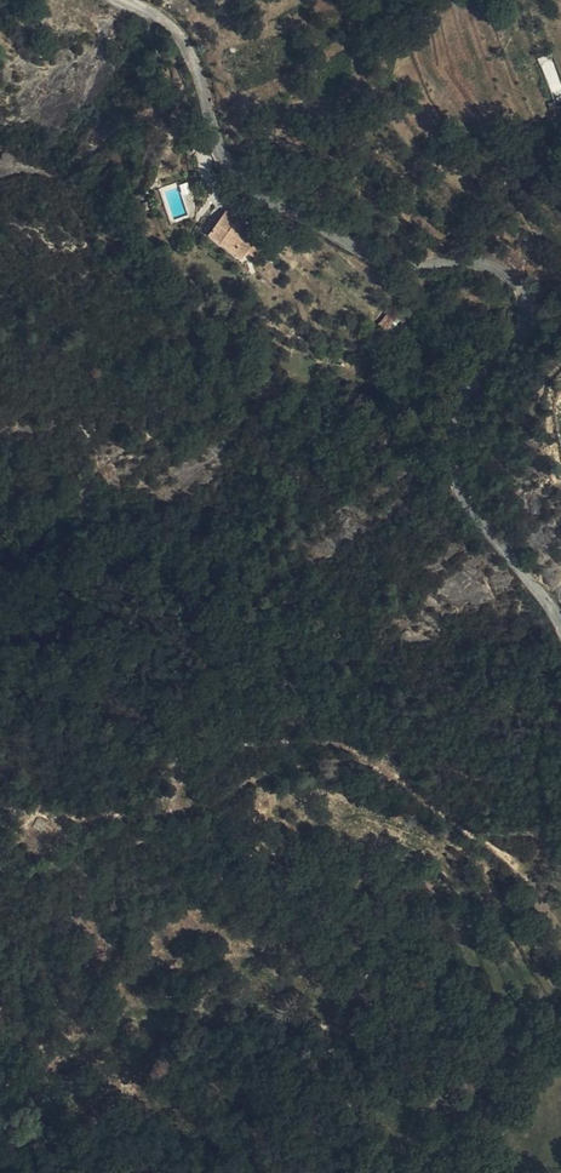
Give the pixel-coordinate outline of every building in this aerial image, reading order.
[(194,144),(205,141),(200,123),(190,125),(194,144)] [(156,208),(162,206),(160,199),(153,201),(156,208)] [(246,246),(254,253),(271,231),(248,215),(247,216),(237,209),(220,231),(231,240),(235,233),(248,243),(246,246)] [(252,255),(254,253),(246,246),(248,243),(235,233),(231,240),(252,255)] [(400,326),(408,315),(400,309),(392,320),(400,326)]
